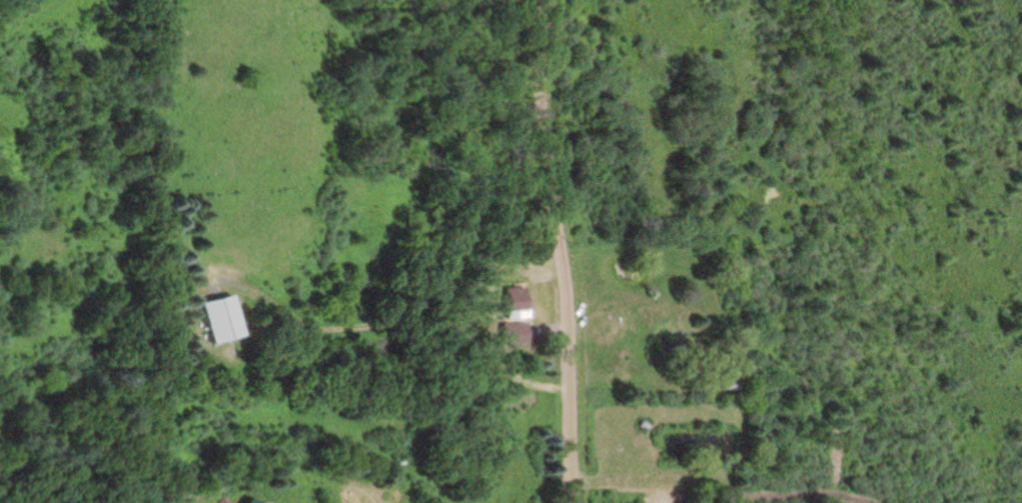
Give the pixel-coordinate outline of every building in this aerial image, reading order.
[(206,301),(217,341),(248,333),(238,293),(206,301)] [(527,317),(527,299),(509,299),(509,317),(527,317)] [(510,327),(510,341),(526,341),(526,327),(510,327)]
